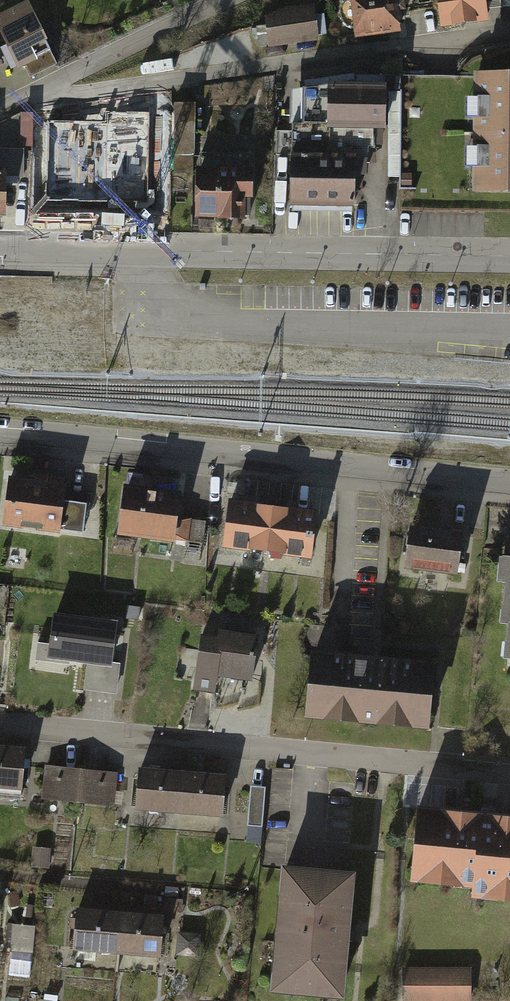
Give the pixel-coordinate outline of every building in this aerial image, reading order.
[(345,2),(359,1),(362,36),(406,32),(404,0),(345,0),(345,2)] [(445,28),(462,26),(462,21),(492,18),(490,0),(442,0),(445,28)] [(0,18),(0,24),(24,70),(45,59),(43,56),(59,48),(34,1),(0,18)] [(319,3),(293,5),(270,16),(271,26),(260,26),(261,45),(321,41),(321,35),(329,35),(328,13),(319,14),(319,3)] [(482,69),(481,93),(475,93),(474,117),(480,117),(480,143),(473,143),(473,165),(479,165),(479,191),(509,192),(509,69),(482,69)] [(293,123),(293,203),(353,203),(354,172),(366,172),(366,144),(374,144),(374,123),(384,123),(384,85),(354,85),(354,79),(306,87),(305,123),(293,123)] [(406,85),(391,84),(391,126),(390,174),(404,175),(406,85)] [(197,102),(178,102),(178,153),(197,153),(197,102)] [(35,113),(23,113),(23,146),(36,146),(35,113)] [(44,151),(83,151),(83,200),(92,200),(92,209),(116,209),(116,200),(138,200),(138,150),(122,150),(121,121),(44,121),(44,151)] [(12,215),(12,191),(28,191),(28,150),(0,150),(0,215),(12,215)] [(200,167),(198,218),(251,220),(252,198),(260,198),(261,169),(236,168),(236,163),(220,162),(220,168),(200,167)] [(11,474),(5,527),(63,533),(63,528),(88,530),(91,502),(67,499),(69,475),(39,472),(39,477),(11,474)] [(126,483),(120,532),(175,540),(182,491),(126,483)] [(223,546),(268,551),(273,506),(228,500),(223,546)] [(417,503),(415,513),(462,520),(463,510),(417,503)] [(268,551),(313,556),(318,511),(273,506),(268,551)] [(468,531),(413,526),(409,566),(464,571),(468,531)] [(82,551),(67,551),(67,566),(82,566),(82,551)] [(49,611),(42,658),(114,667),(120,621),(49,611)] [(202,647),(198,691),(217,693),(218,677),(260,681),(265,633),(224,629),(221,648),(202,647)] [(316,654),(309,715),(433,728),(439,668),(316,654)] [(28,789),(31,750),(0,748),(0,787),(28,789)] [(85,770),(48,766),(44,799),(81,803),(85,770)] [(122,774),(85,770),(81,803),(118,807),(122,774)] [(137,810),(181,812),(183,776),(139,773),(137,810)] [(181,812),(225,815),(228,778),(183,776),(181,812)] [(267,789),(252,788),(249,845),(264,845),(267,789)] [(415,880),(478,885),(477,898),(509,901),(509,819),(421,812),(415,880)] [(52,849),(35,847),(33,868),(50,870),(52,849)] [(284,870),(273,992),(341,998),(352,876),(284,870)] [(182,889),(168,887),(168,898),(181,899),(182,889)] [(76,949),(119,952),(122,912),(79,909),(76,949)] [(156,955),(162,956),(165,915),(122,912),(119,952),(136,954),(134,976),(154,978),(156,955)] [(406,969),(405,1000),(474,1000),(474,970),(406,969)]
